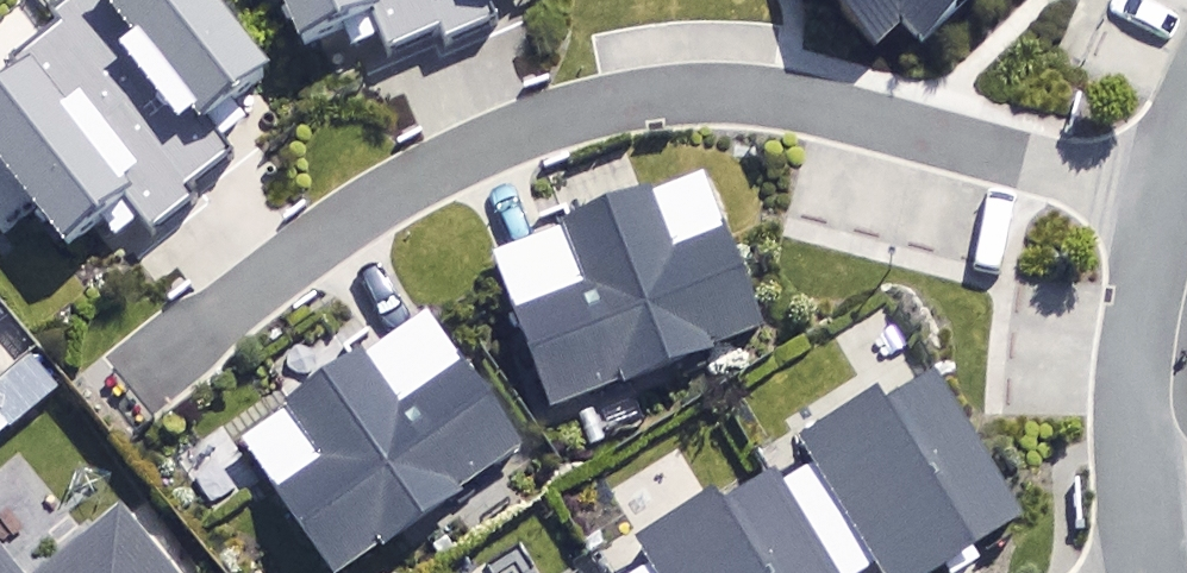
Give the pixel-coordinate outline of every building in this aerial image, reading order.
[(94,23),(211,169),(300,97),(222,0),(122,0),(94,23)] [(360,0),(283,0),(310,71),(377,46),(360,0)] [(466,25),(529,0),(456,0),(466,25)] [(895,65),(962,0),(837,0),(895,65)] [(40,66),(0,98),(0,187),(74,279),(158,212),(40,66)] [(714,289),(704,179),(643,184),(653,294),(714,289)] [(565,281),(541,241),(479,278),(503,318),(565,281)] [(619,322),(565,354),(615,439),(669,407),(619,322)] [(565,354),(527,377),(577,461),(615,439),(565,354)] [(367,373),(250,450),(331,572),(365,572),(524,468),(468,382),(401,426),(367,373)] [(809,455),(879,572),(959,572),(1026,533),(936,380),(809,455)] [(776,491),(656,564),(661,572),(826,572),(776,491)] [(123,520),(57,572),(165,572),(123,520)] [(0,556),(0,572),(14,572),(0,556)]
